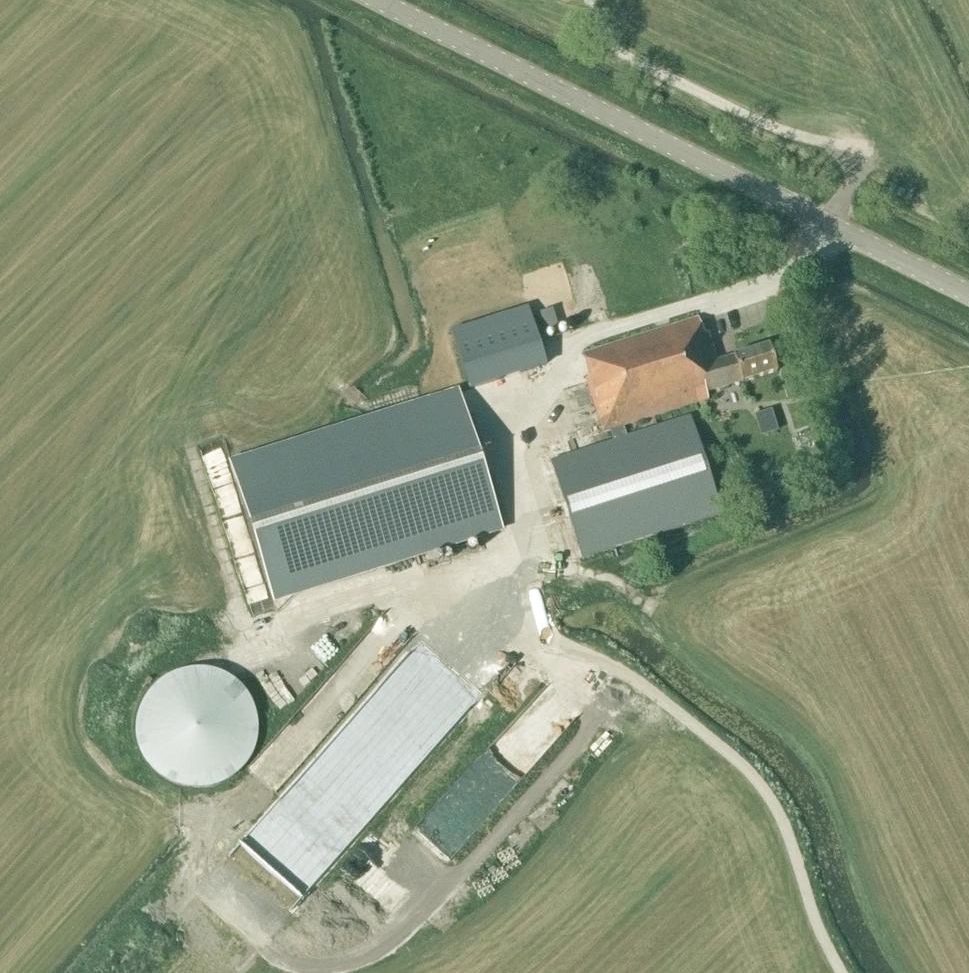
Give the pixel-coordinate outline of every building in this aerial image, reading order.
[(545,365),(527,308),(451,332),(469,389),(545,365)] [(704,334),(699,318),(584,354),(590,377),(586,378),(602,433),(609,430),(613,441),(551,461),(582,558),(720,513),(689,417),(627,437),(623,426),(708,399),(706,393),(777,371),(769,345),(716,361),(708,333),(704,334)] [(456,389),(226,461),(271,605),(501,532),(456,389)] [(774,409),(755,413),(760,436),(779,432),(774,409)] [(254,708),(252,704),(252,702),(250,699),(248,695),(244,690),(241,686),(238,683),(236,682),(232,678),(227,675),(223,673),(219,671),(216,670),(212,669),(206,667),(202,667),(196,667),(192,667),(186,668),(180,669),(175,671),(171,672),(166,675),(161,678),(156,682),(153,685),(150,688),(148,691),(147,692),(143,697),(141,703),(140,704),(139,708),(137,712),(136,716),(136,720),(136,722),(135,726),(135,728),(135,730),(136,734),(136,736),(137,740),(137,742),(138,745),(139,749),(141,753),(144,758),(145,760),(147,763),(149,766),(151,768),(155,772),(158,775),(161,777),(164,779),(168,781),(173,784),(179,786),(183,787),(187,788),(192,788),(198,788),(204,788),(210,787),(214,786),(218,785),(223,782),(229,779),(234,776),(235,775),(238,772),(240,771),(242,768),(246,763),(248,760),(250,756),(252,753),(253,749),(255,745),(255,743),(256,739),(257,735),(257,731),(257,729),(257,727),(257,723),(257,721),(256,717),(256,714),(255,710),(254,708)]
